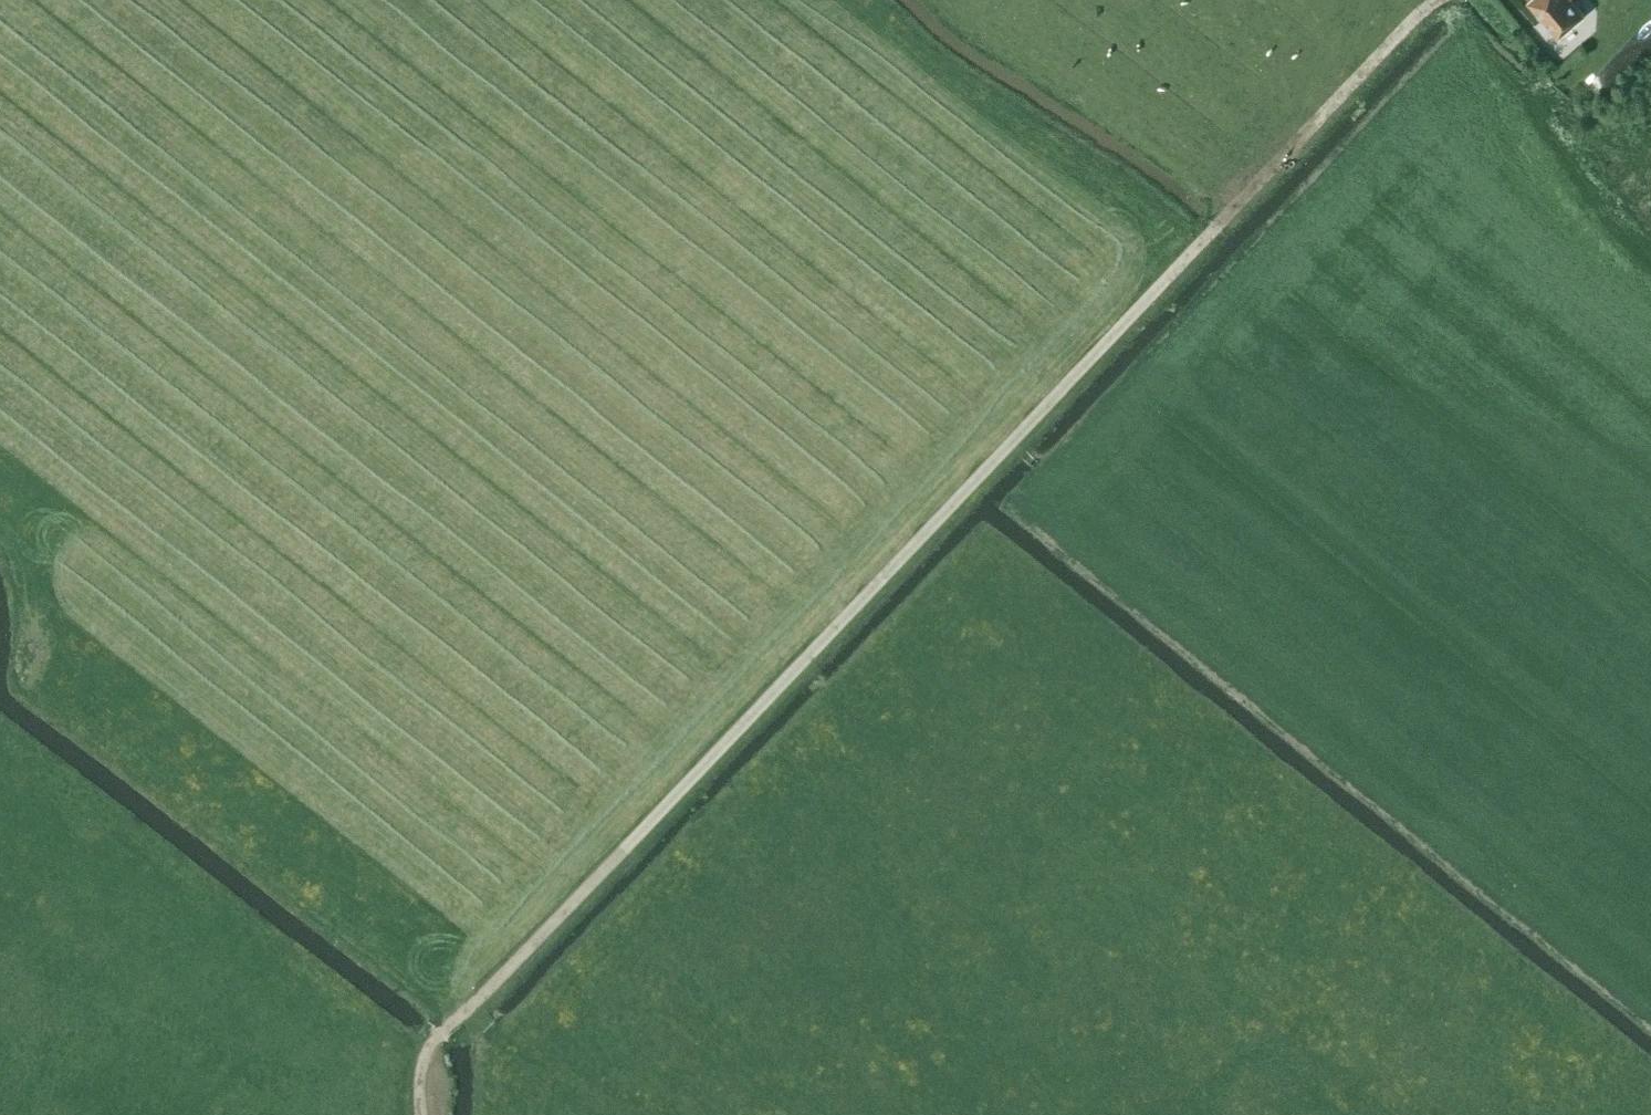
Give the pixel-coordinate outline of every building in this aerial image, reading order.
[(1558,35),(1583,13),(1572,0),(1528,0),(1558,35)]
